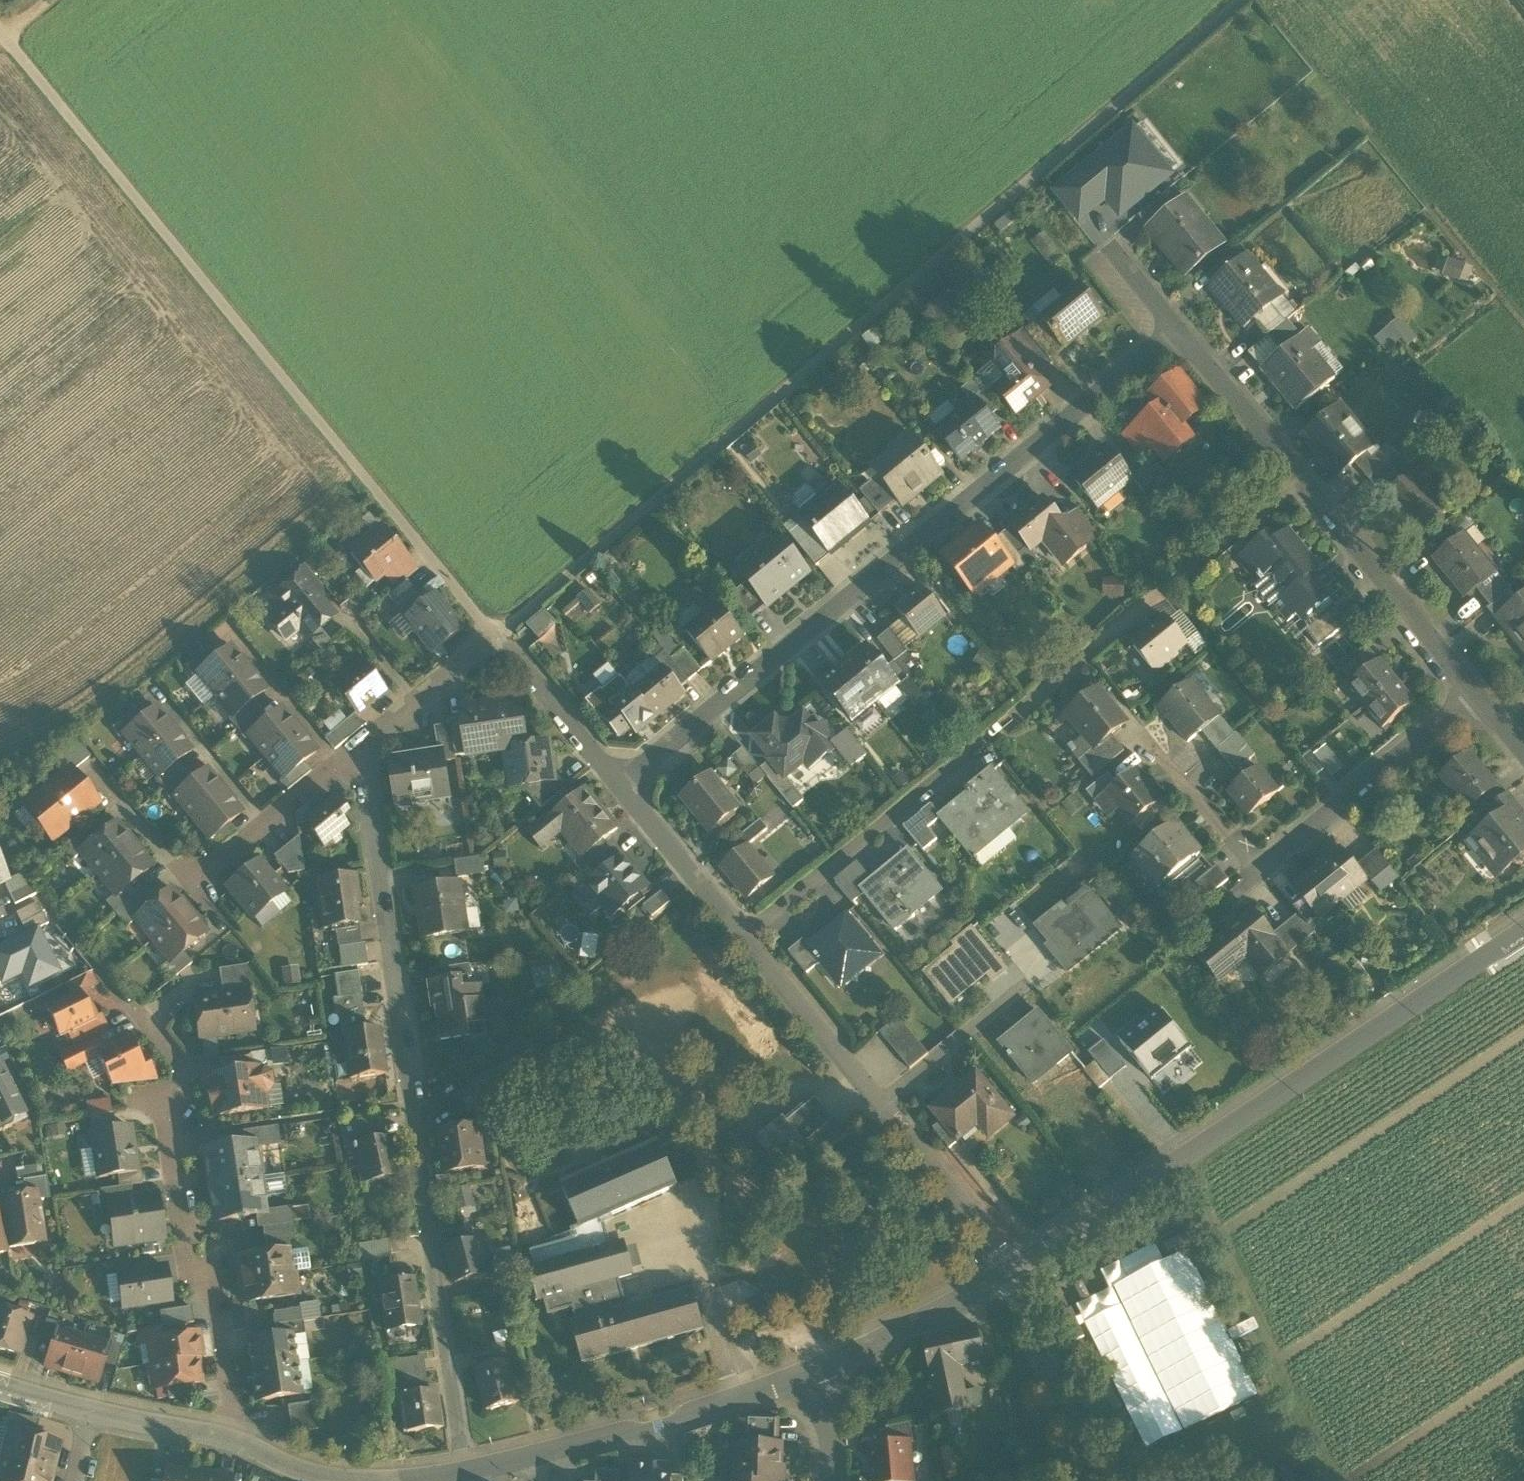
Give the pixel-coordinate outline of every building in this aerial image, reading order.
[(1141,123),(1132,130),(1169,175),(1178,168),(1141,123)] [(1169,175),(1132,130),(1057,192),(1079,220),(1105,198),(1120,215),(1169,175)] [(1170,258),(1185,276),(1212,254),(1193,231),(1205,222),(1185,198),(1166,214),(1148,229),(1147,230),(1159,244),(1161,243),(1172,257),(1170,258)] [(1138,217),(1148,229),(1166,214),(1156,202),(1138,217)] [(1010,213),(993,227),(1000,234),(1016,220),(1010,213)] [(1193,231),(1212,254),(1224,244),(1205,222),(1193,231)] [(1034,240),(1055,266),(1064,259),(1043,233),(1034,240)] [(1228,311),(1243,329),(1254,321),(1273,305),(1282,298),(1281,296),(1276,300),(1255,274),(1259,270),(1247,255),(1209,287),(1210,289),(1213,286),(1232,309),(1228,311)] [(1448,258),(1442,275),(1460,281),(1466,264),(1448,258)] [(1281,296),(1259,270),(1255,274),(1276,300),(1281,296)] [(1079,286),(1063,300),(1054,289),(1031,309),(1039,319),(1063,349),(1104,316),(1079,286)] [(1210,289),(1228,311),(1232,309),(1213,286),(1210,289)] [(1273,305),(1286,322),(1296,314),(1282,298),(1273,305)] [(1254,321),(1267,337),(1286,322),(1273,305),(1254,321)] [(1400,318),(1375,338),(1387,352),(1400,342),(1405,348),(1417,339),(1400,318)] [(1025,331),(1033,340),(1050,361),(1063,349),(1039,319),(1025,331)] [(1286,322),(1267,337),(1280,353),(1299,338),(1299,337),(1286,322)] [(862,338),(870,351),(884,342),(875,329),(862,338)] [(995,367),(997,369),(998,368),(1000,354),(1008,347),(1009,346),(1023,348),(1033,340),(1025,331),(1024,329),(996,352),(995,367)] [(1299,338),(1312,352),(1321,345),(1308,329),(1299,337),(1299,338)] [(1261,369),(1280,353),(1267,337),(1247,354),(1261,369)] [(1281,394),(1295,412),(1334,380),(1312,352),(1299,338),(1280,353),(1261,369),(1262,371),(1265,368),(1284,391),(1281,394)] [(1052,364),(1050,361),(1033,340),(1023,348),(1043,372),(1052,364)] [(1312,352),(1334,380),(1344,372),(1321,345),(1312,352)] [(996,389),(1016,414),(1053,384),(1048,378),(1042,377),(1043,372),(1023,348),(1009,346),(1008,347),(1000,354),(998,368),(1008,379),(996,389)] [(991,393),(996,389),(1008,379),(998,368),(997,369),(995,367),(992,364),(977,377),(991,393)] [(1262,371),(1281,394),(1284,391),(1265,368),(1262,371)] [(1155,450),(1165,463),(1193,441),(1182,428),(1205,409),(1178,375),(1152,396),(1161,407),(1136,427),(1155,450)] [(974,401),(989,419),(998,411),(973,380),(961,390),(972,403),(974,401)] [(937,432),(960,460),(997,429),(989,419),(974,401),(972,403),(958,415),(939,430),(937,432)] [(929,418),(939,430),(958,415),(948,403),(929,418)] [(1322,452),(1341,475),(1355,463),(1367,453),(1345,427),(1352,421),(1341,407),(1303,438),(1317,456),(1322,452)] [(1352,421),(1345,427),(1367,453),(1374,448),(1352,421)] [(1126,435),(1145,458),(1155,450),(1136,427),(1126,435)] [(898,500),(903,506),(942,474),(908,433),(891,446),(893,448),(900,457),(878,475),(898,500)] [(1389,444),(1379,452),(1389,464),(1398,456),(1389,444)] [(743,454),(751,465),(761,457),(754,447),(743,454)] [(1355,463),(1359,468),(1379,452),(1375,447),(1374,448),(1367,453),(1355,463)] [(875,477),(878,475),(900,457),(893,448),(868,469),(875,477)] [(1070,478),(1096,510),(1131,481),(1132,481),(1119,465),(1106,449),(1070,478)] [(1369,481),(1385,499),(1404,483),(1389,464),(1379,452),(1359,468),(1369,481)] [(1131,481),(1143,495),(1153,487),(1129,457),(1119,465),(1132,481),(1131,481)] [(1385,499),(1415,536),(1446,511),(1415,474),(1404,483),(1385,499)] [(865,499),(879,515),(898,500),(878,475),(875,477),(859,491),(865,499)] [(805,521),(832,554),(833,553),(832,551),(849,537),(851,539),(868,525),(854,508),(836,486),(819,500),(823,506),(805,521)] [(802,514),(819,500),(813,493),(810,493),(797,504),(796,507),(802,514)] [(868,525),(879,515),(865,499),(854,508),(868,525)] [(800,515),(805,521),(823,506),(819,500),(802,514),(800,515)] [(1042,542),(1052,534),(1063,525),(1063,524),(1043,500),(1010,527),(1011,529),(1027,548),(1030,552),(1042,542)] [(1078,512),(1069,520),(1090,545),(1099,537),(1078,512)] [(783,527),(789,534),(805,521),(800,515),(799,514),(783,527)] [(1069,520),(1063,524),(1063,525),(1052,534),(1061,545),(1051,553),(1063,567),(1090,545),(1069,520)] [(789,534),(816,567),(832,554),(805,521),(789,534)] [(348,547),(352,552),(380,529),(376,524),(348,547)] [(351,552),(375,581),(382,576),(403,558),(404,558),(380,529),(352,552),(351,552)] [(942,557),(969,591),(1005,561),(1009,566),(1010,565),(993,544),(980,529),(964,543),(962,541),(942,557)] [(1011,529),(1003,536),(1019,555),(1027,548),(1011,529)] [(1273,606),(1287,623),(1302,611),(1308,619),(1330,602),(1305,571),(1316,561),(1289,529),(1267,547),(1260,540),(1236,560),(1256,585),(1272,572),(1277,579),(1275,581),(1275,584),(1278,588),(1281,588),(1284,586),(1289,593),(1273,606)] [(1052,534),(1042,542),(1051,553),(1061,545),(1052,534)] [(1027,565),(1019,555),(1003,536),(993,544),(1010,565),(1009,566),(1016,575),(1027,565)] [(1434,561),(1464,598),(1475,589),(1495,572),(1465,536),(1434,561)] [(832,551),(833,553),(851,539),(849,537),(832,551)] [(748,581),(769,606),(807,575),(779,541),(765,552),(759,551),(741,566),(740,572),(748,581)] [(382,576),(393,589),(415,572),(403,558),(382,576)] [(290,580),(302,595),(309,590),(312,593),(321,586),(306,567),(290,580)] [(1272,572),(1256,585),(1253,587),(1270,608),(1273,606),(1289,593),(1284,586),(1281,588),(1278,588),(1275,584),(1275,581),(1277,579),(1272,572)] [(1475,589),(1490,607),(1506,594),(1510,590),(1495,572),(1475,589)] [(1103,578),(1103,598),(1125,598),(1125,579),(1103,578)] [(401,614),(403,617),(423,601),(406,580),(386,597),(401,614)] [(731,597),(751,622),(769,606),(748,581),(731,597)] [(576,598),(589,614),(600,605),(587,589),(576,598)] [(903,620),(919,639),(945,617),(922,589),(896,611),(903,620)] [(269,622),(284,640),(299,627),(307,638),(332,618),(312,593),(309,590),(302,595),(297,600),(291,599),(286,603),(285,609),(269,622)] [(414,632),(432,654),(462,630),(432,593),(423,601),(403,617),(402,618),(414,632)] [(1516,605),(1506,594),(1490,607),(1488,609),(1498,620),(1516,605)] [(1523,641),(1523,598),(1516,605),(1498,620),(1515,641),(1520,637),(1523,641)] [(1335,608),(1330,602),(1308,619),(1304,623),(1309,630),(1334,609),(1335,608)] [(685,631),(712,663),(743,638),(717,605),(685,631)] [(1306,632),(1319,647),(1347,624),(1334,609),(1309,630),(1306,632)] [(529,626),(540,638),(556,624),(546,612),(529,626)] [(1168,622),(1186,644),(1196,656),(1208,646),(1180,612),(1168,622)] [(401,643),(414,632),(402,618),(403,617),(401,614),(387,625),(401,643)] [(1175,653),(1186,644),(1168,622),(1164,618),(1132,645),(1153,670),(1164,662),(1166,665),(1178,656),(1175,653)] [(903,620),(889,631),(905,650),(919,639),(903,620)] [(665,652),(671,660),(683,650),(677,643),(675,645),(661,628),(651,635),(660,646),(665,652)] [(894,663),(907,678),(920,668),(905,650),(889,631),(877,641),(894,663)] [(198,674),(215,695),(248,668),(230,646),(217,657),(197,673),(198,674)] [(655,660),(665,652),(660,646),(651,654),(655,660)] [(823,685),(868,649),(866,646),(820,683),(823,685)] [(186,667),(194,677),(198,674),(197,673),(217,657),(210,648),(186,667)] [(851,720),(852,722),(897,685),(885,670),(868,649),(823,685),(837,703),(843,698),(857,716),(851,720)] [(1350,665),(1360,676),(1377,662),(1378,661),(1369,649),(1350,665)] [(683,650),(671,660),(689,681),(701,672),(683,650)] [(981,651),(973,664),(989,675),(998,662),(981,651)] [(671,660),(665,652),(655,660),(662,668),(680,690),(689,682),(689,681),(671,660)] [(335,684),(358,712),(382,692),(353,656),(341,666),(347,674),(335,684)] [(630,688),(633,691),(662,668),(655,660),(649,659),(627,677),(627,683),(626,683),(630,688)] [(1356,696),(1366,707),(1396,683),(1388,673),(1390,672),(1389,671),(1386,673),(1377,662),(1360,676),(1352,682),(1351,683),(1359,693),(1356,696)] [(897,685),(899,687),(900,688),(909,681),(907,678),(894,663),(885,670),(897,685)] [(594,678),(604,690),(620,676),(610,664),(594,678)] [(1352,682),(1360,676),(1350,665),(1343,671),(1352,682)] [(265,690),(248,668),(215,695),(232,716),(232,717),(253,700),(265,690)] [(662,668),(633,691),(656,719),(684,696),(680,690),(662,668)] [(1188,677),(1192,682),(1209,704),(1221,695),(1199,669),(1188,677)] [(202,705),(215,695),(198,674),(194,677),(185,685),(202,705)] [(603,690),(613,703),(630,688),(626,683),(620,676),(604,690),(603,690)] [(909,681),(900,688),(913,704),(922,697),(909,681)] [(1160,708),(1188,743),(1202,732),(1220,717),(1209,704),(1192,682),(1160,708)] [(1403,692),(1396,683),(1366,707),(1375,718),(1378,716),(1387,727),(1412,705),(1403,694),(1406,692),(1405,691),(1403,692)] [(897,685),(852,722),(854,724),(855,723),(863,733),(879,721),(870,711),(899,687),(897,685)] [(633,691),(630,688),(613,703),(612,703),(619,711),(631,726),(638,734),(656,719),(633,691)] [(600,716),(605,722),(619,711),(612,703),(613,703),(603,690),(588,702),(600,716)] [(1092,749),(1093,750),(1110,736),(1125,724),(1098,691),(1066,717),(1083,737),(1092,749)] [(843,698),(837,703),(851,720),(857,716),(843,698)] [(228,718),(237,729),(260,710),(253,700),(232,717),(232,716),(228,718)] [(503,744),(504,750),(527,747),(526,746),(520,701),(503,703),(503,705),(461,712),(461,718),(467,755),(469,755),(468,750),(503,744)] [(124,735),(140,756),(173,729),(155,707),(143,717),(123,734),(124,735)] [(112,727),(120,738),(124,735),(123,734),(143,717),(135,708),(112,727)] [(248,736),(265,757),(298,730),(280,708),(268,719),(248,735),(248,736)] [(268,719),(260,710),(237,729),(245,739),(248,736),(248,735),(268,719)] [(322,724),(330,734),(346,720),(339,711),(322,724)] [(631,726),(619,711),(605,722),(617,738),(631,726)] [(325,738),(335,750),(363,726),(353,715),(346,720),(330,734),(325,738)] [(770,762),(784,779),(804,763),(810,770),(827,756),(821,749),(829,742),(829,740),(828,740),(826,728),(815,730),(803,715),(784,731),(775,720),(753,737),(772,760),(770,762)] [(1202,732),(1216,749),(1234,735),(1220,717),(1202,732)] [(450,719),(451,725),(455,757),(467,755),(461,718),(450,719)] [(456,761),(455,757),(451,725),(435,728),(438,752),(442,751),(444,763),(456,761)] [(191,751),(173,729),(140,756),(157,776),(158,777),(178,761),(191,751)] [(316,752),(298,730),(265,757),(282,778),(283,778),(303,762),(316,752)] [(846,732),(830,745),(850,770),(866,757),(846,732)] [(1236,733),(1234,735),(1216,749),(1235,772),(1255,756),(1236,733)] [(1077,761),(1092,779),(1124,752),(1110,736),(1093,750),(1092,749),(1077,761)] [(1068,749),(1077,761),(1092,749),(1083,737),(1068,749)] [(56,753),(69,770),(90,753),(77,738),(60,751),(56,753)] [(522,787),(529,786),(550,783),(558,776),(557,776),(554,779),(553,770),(555,769),(553,757),(551,758),(548,742),(526,746),(527,747),(504,750),(508,776),(517,775),(519,788),(522,787)] [(468,750),(469,755),(504,750),(503,744),(468,750)] [(1325,746),(1313,756),(1324,770),(1331,779),(1344,769),(1325,746)] [(732,757),(749,778),(760,769),(743,748),(732,757)] [(392,775),(397,807),(399,806),(398,800),(431,795),(432,801),(449,798),(444,763),(442,751),(438,752),(427,753),(427,755),(412,758),(412,756),(392,759),(394,774),(392,775)] [(1301,760),(1315,777),(1324,770),(1313,756),(1311,753),(1301,760)] [(1441,777),(1468,809),(1474,804),(1495,786),(1469,754),(1441,777)] [(728,760),(716,770),(726,782),(738,772),(728,760)] [(154,779),(163,789),(186,770),(178,761),(158,777),(157,776),(154,779)] [(279,780),(287,790),(311,771),(303,762),(283,778),(282,778),(279,780)] [(768,778),(783,797),(792,789),(784,779),(770,762),(761,770),(768,778)] [(1228,793),(1249,818),(1278,793),(1257,768),(1228,793)] [(174,797),(191,818),(224,791),(206,769),(194,779),(173,796),(174,797)] [(768,778),(761,770),(760,769),(749,778),(756,787),(768,778)] [(69,770),(59,778),(68,789),(79,781),(69,770)] [(194,779),(186,770),(163,789),(171,800),(174,797),(173,796),(194,779)] [(940,819),(969,853),(1003,826),(1007,830),(1027,814),(991,770),(968,789),(967,788),(964,790),(966,791),(968,794),(941,817),(940,818),(940,819)] [(891,780),(899,791),(911,783),(903,772),(891,780)] [(1117,812),(1130,827),(1134,824),(1159,804),(1133,772),(1116,785),(1104,795),(1105,797),(1117,812)] [(517,775),(508,776),(509,789),(519,788),(517,775)] [(708,832),(710,833),(739,809),(711,775),(682,799),(692,812),(694,811),(710,830),(708,832)] [(1086,792),(1096,804),(1105,797),(1104,795),(1116,785),(1108,775),(1086,792)] [(531,798),(541,810),(567,788),(558,776),(550,783),(531,798)] [(42,821),(55,837),(97,803),(79,781),(68,789),(59,778),(24,806),(39,823),(42,821)] [(531,798),(550,783),(529,786),(531,798)] [(1482,814),(1485,811),(1507,794),(1498,783),(1495,786),(1474,804),(1482,814)] [(529,786),(522,787),(531,798),(529,786)] [(792,789),(783,797),(793,810),(804,801),(793,788),(792,789)] [(242,813),(224,791),(191,818),(208,838),(209,839),(229,823),(242,813)] [(586,791),(553,817),(551,816),(530,834),(542,848),(561,832),(570,843),(576,839),(586,851),(581,856),(582,858),(605,840),(617,829),(586,791)] [(1522,812),(1507,794),(1485,811),(1493,820),(1500,829),(1515,817),(1522,812)] [(294,814),(296,825),(308,823),(307,818),(325,804),(317,795),(294,814)] [(398,800),(399,806),(432,801),(431,795),(398,800)] [(309,831),(323,848),(327,844),(334,845),(340,840),(341,833),(347,828),(338,816),(345,811),(333,797),(325,804),(307,818),(308,823),(309,831)] [(1117,812),(1105,797),(1096,804),(1108,820),(1117,812)] [(1167,813),(1159,804),(1134,824),(1142,833),(1167,813)] [(903,827),(923,852),(937,840),(928,829),(940,819),(940,818),(941,817),(930,805),(903,827)] [(28,832),(39,823),(24,806),(13,815),(28,832)] [(692,812),(708,832),(710,830),(694,811),(692,812)] [(1512,863),(1515,866),(1518,867),(1523,866),(1523,829),(1515,817),(1500,829),(1493,820),(1466,842),(1478,856),(1480,855),(1497,876),(1512,863)] [(52,840),(55,837),(42,821),(39,823),(52,840)] [(740,853),(748,847),(768,830),(760,821),(733,843),(740,853)] [(81,853),(98,874),(133,845),(115,823),(92,842),(80,852),(81,853)] [(205,841),(213,851),(236,832),(229,823),(209,839),(208,838),(205,841)] [(1132,857),(1158,889),(1165,884),(1196,858),(1200,855),(1174,823),(1132,857)] [(969,853),(973,858),(1007,830),(1003,826),(969,853)] [(1016,841),(1007,830),(973,858),(982,869),(1016,841)] [(61,848),(71,861),(81,853),(80,852),(92,842),(83,831),(61,848)] [(273,857),(287,874),(303,872),(298,837),(273,857)] [(570,843),(581,856),(586,851),(576,839),(570,843)] [(582,873),(592,865),(612,849),(605,840),(582,858),(575,865),(582,873)] [(151,867),(133,845),(98,874),(115,895),(115,896),(128,886),(151,867)] [(614,847),(612,849),(592,865),(600,875),(622,858),(614,847)] [(721,868),(747,899),(773,878),(748,847),(740,853),(721,868)] [(1376,851),(1367,858),(1381,876),(1391,869),(1376,851)] [(494,870),(508,869),(507,852),(493,853),(494,870)] [(861,890),(864,893),(896,932),(912,918),(912,919),(914,917),(912,915),(940,892),(908,852),(871,882),(861,890)] [(1296,890),(1305,901),(1319,919),(1341,901),(1356,888),(1364,882),(1339,852),(1319,867),(1321,869),(1296,890)] [(454,861),(457,878),(485,874),(483,857),(454,861)] [(600,875),(587,886),(589,887),(592,885),(606,902),(603,905),(604,906),(612,917),(621,910),(640,894),(648,888),(622,857),(622,858),(600,875)] [(1196,858),(1165,884),(1172,893),(1203,868),(1196,858)] [(1372,884),(1381,876),(1367,858),(1357,865),(1372,884)] [(227,887),(252,918),(283,892),(258,861),(227,887)] [(576,878),(584,888),(587,886),(600,875),(592,865),(582,873),(576,878)] [(835,883),(852,903),(864,893),(861,890),(871,882),(857,865),(835,883)] [(1196,885),(1207,898),(1228,881),(1217,868),(1196,885)] [(1398,877),(1391,869),(1381,876),(1372,884),(1380,892),(1398,877)] [(5,885),(9,894),(30,884),(24,873),(12,879),(14,882),(5,885)] [(317,881),(324,929),(358,924),(353,895),(357,894),(355,875),(317,881)] [(421,916),(424,938),(466,932),(462,912),(458,883),(416,889),(417,892),(421,891),(424,915),(421,916)] [(36,894),(30,884),(9,894),(14,904),(36,894)] [(593,915),(604,906),(603,905),(606,902),(592,885),(589,887),(587,886),(584,888),(576,895),(593,915)] [(106,902),(116,915),(137,897),(128,886),(115,896),(115,895),(106,902)] [(1052,956),(1067,973),(1094,951),(1088,944),(1114,922),(1085,886),(1035,927),(1056,953),(1052,956)] [(1356,888),(1341,901),(1351,913),(1366,901),(1356,888)] [(135,920),(152,941),(188,911),(170,890),(147,909),(134,919),(135,920)] [(293,904),(283,892),(252,918),(261,929),(293,904)] [(643,908),(652,919),(671,904),(662,893),(643,908)] [(640,894),(621,910),(626,916),(646,901),(640,894)] [(147,909),(137,897),(116,915),(126,928),(135,920),(134,919),(147,909)] [(1308,928),(1319,919),(1305,901),(1298,906),(1302,911),(1297,915),(1308,928)] [(16,913),(26,935),(36,930),(48,924),(37,903),(16,913)] [(477,909),(462,912),(466,932),(480,929),(477,909)] [(205,933),(188,911),(152,941),(169,961),(170,962),(182,952),(205,933)] [(1198,958),(1219,983),(1230,973),(1229,972),(1245,958),(1247,959),(1252,955),(1266,973),(1286,956),(1288,955),(1273,936),(1253,912),(1198,958)] [(820,963),(839,986),(863,966),(865,969),(880,957),(846,915),(831,927),(834,931),(811,950),(810,950),(815,956),(814,957),(816,960),(817,959),(820,963)] [(1286,956),(1287,957),(1313,935),(1308,928),(1297,915),(1273,936),(1288,955),(1286,956)] [(1088,944),(1094,951),(1120,929),(1114,922),(1088,944)] [(33,984),(57,972),(36,930),(26,935),(19,939),(20,940),(10,945),(9,944),(0,948),(0,979),(1,981),(2,982),(26,971),(33,984)] [(336,933),(338,947),(360,944),(358,930),(336,933)] [(925,973),(950,1004),(986,974),(987,973),(980,964),(992,955),(971,930),(953,944),(956,948),(925,973)] [(583,935),(580,958),(596,960),(599,937),(583,935)] [(788,952),(806,974),(820,963),(817,959),(816,960),(814,957),(815,956),(810,950),(811,950),(803,940),(788,952)] [(360,944),(338,947),(341,968),(363,965),(360,944)] [(160,970),(170,982),(192,964),(182,952),(170,962),(169,961),(160,970)] [(986,974),(992,982),(1005,971),(992,955),(980,964),(987,973),(986,974)] [(1230,973),(1247,959),(1245,958),(1229,972),(1230,973)] [(430,970),(432,983),(436,983),(435,981),(462,978),(462,979),(473,977),(471,964),(430,970)] [(280,969),(283,987),(300,984),(297,966),(280,969)] [(863,966),(839,986),(841,989),(865,969),(863,966)] [(218,970),(222,995),(248,992),(244,967),(218,970)] [(334,975),(338,998),(355,996),(361,995),(357,972),(334,975)] [(436,1007),(441,1041),(470,1037),(468,1025),(483,1023),(487,1022),(484,1000),(479,1000),(476,986),(464,988),(462,979),(462,978),(435,981),(436,983),(439,1006),(436,1007)] [(56,1030),(59,1037),(66,1033),(67,1036),(84,1027),(83,1024),(92,1020),(92,1019),(78,991),(45,1008),(49,1015),(48,1015),(44,1026),(55,1030),(56,1030)] [(193,1000),(199,1040),(249,1032),(243,994),(249,993),(249,992),(248,992),(222,995),(193,1000)] [(243,994),(249,1032),(255,1031),(249,993),(243,994)] [(355,996),(360,1031),(366,1030),(361,995),(355,996)] [(341,1013),(344,1033),(360,1031),(355,996),(338,998),(326,1000),(329,1015),(341,1013)] [(1120,1043),(1152,1082),(1153,1080),(1150,1077),(1176,1056),(1179,1059),(1190,1049),(1156,1008),(1142,1020),(1144,1023),(1120,1043)] [(1001,1047),(1030,1082),(1054,1063),(1056,1066),(1071,1053),(1037,1012),(1023,1024),(1025,1027),(1001,1047)] [(67,1036),(73,1047),(91,1039),(109,1030),(102,1014),(92,1019),(92,1020),(83,1024),(84,1027),(67,1036)] [(879,1033),(887,1042),(905,1027),(898,1018),(879,1033)] [(485,1035),(483,1023),(468,1025),(470,1037),(485,1035)] [(913,1036),(905,1027),(887,1042),(894,1051),(913,1036)] [(344,1033),(347,1058),(351,1080),(384,1075),(377,1028),(366,1030),(360,1031),(344,1033)] [(148,1064),(144,1063),(144,1057),(143,1055),(138,1057),(127,1035),(96,1050),(94,1051),(97,1057),(105,1074),(111,1086),(144,1080),(144,1076),(145,1076),(148,1074),(151,1069),(148,1064)] [(920,1045),(913,1036),(894,1051),(902,1061),(920,1045)] [(96,1050),(91,1039),(73,1047),(59,1054),(67,1072),(84,1064),(97,1057),(94,1051),(96,1050)] [(1104,1040),(1088,1053),(1095,1062),(1110,1081),(1126,1068),(1104,1040)] [(928,1055),(920,1045),(902,1061),(909,1070),(925,1057),(928,1055)] [(269,1051),(271,1066),(288,1064),(286,1049),(269,1051)] [(218,1060),(220,1076),(252,1071),(250,1055),(218,1060)] [(93,1080),(105,1074),(97,1057),(84,1064),(93,1080)] [(1099,1090),(1110,1081),(1095,1062),(1084,1071),(1099,1090)] [(1,1132),(11,1127),(13,1119),(24,1114),(0,1065),(0,1129),(1,1132)] [(205,1076),(211,1117),(265,1109),(263,1094),(266,1093),(271,1086),(270,1075),(263,1070),(252,1071),(220,1076),(208,1078),(207,1075),(205,1076)] [(458,1095),(468,1107),(489,1090),(486,1073),(458,1095)] [(942,1122),(959,1143),(962,1140),(957,1134),(974,1120),(979,1126),(989,1137),(1012,1118),(976,1075),(932,1110),(942,1122)] [(280,1091),(266,1093),(263,1094),(265,1109),(282,1106),(280,1091)] [(803,1143),(818,1161),(847,1137),(834,1121),(834,1122),(815,1099),(787,1122),(803,1142),(803,1143)] [(88,1117),(89,1117),(111,1114),(109,1100),(86,1104),(88,1117)] [(112,1114),(111,1114),(89,1117),(91,1129),(114,1125),(112,1114)] [(755,1140),(758,1143),(742,1156),(760,1178),(776,1165),(803,1143),(803,1142),(787,1122),(783,1118),(755,1140)] [(340,1123),(342,1136),(368,1133),(366,1119),(340,1123)] [(957,1134),(962,1140),(979,1126),(974,1120),(957,1134)] [(932,1130),(949,1150),(959,1143),(942,1122),(932,1130)] [(268,1144),(268,1146),(280,1144),(277,1126),(265,1128),(268,1144)] [(94,1150),(98,1178),(117,1176),(136,1172),(129,1127),(91,1133),(94,1150)] [(439,1132),(445,1173),(484,1167),(478,1127),(439,1132)] [(254,1143),(254,1146),(268,1144),(265,1128),(244,1132),(245,1145),(254,1143)] [(626,1134),(619,1137),(621,1143),(627,1141),(629,1142),(626,1134)] [(358,1169),(361,1183),(397,1176),(393,1160),(399,1158),(394,1137),(354,1145),(358,1169)] [(618,1159),(619,1162),(635,1155),(629,1142),(627,1141),(621,1143),(619,1137),(607,1142),(615,1161),(618,1159)] [(204,1151),(209,1186),(262,1178),(260,1160),(256,1160),(254,1148),(254,1146),(254,1143),(245,1145),(204,1151)] [(358,1169),(354,1145),(342,1147),(346,1171),(358,1169)] [(562,1187),(579,1227),(580,1228),(603,1219),(677,1186),(659,1145),(635,1155),(619,1162),(616,1163),(562,1187)] [(85,1180),(98,1178),(94,1150),(80,1152),(85,1180)] [(23,1181),(36,1179),(34,1167),(14,1170),(16,1182),(23,1181)] [(117,1176),(118,1187),(131,1186),(142,1184),(140,1172),(136,1172),(117,1176)] [(283,1175),(262,1178),(265,1197),(286,1194),(283,1175)] [(436,1177),(437,1192),(452,1188),(451,1176),(436,1177)] [(32,1195),(33,1197),(49,1195),(46,1177),(36,1179),(23,1181),(25,1197),(32,1195)] [(265,1197),(262,1178),(209,1186),(215,1222),(255,1216),(264,1215),(264,1214),(264,1211),(262,1197),(265,1197)] [(133,1201),(131,1186),(118,1187),(97,1191),(99,1205),(112,1203),(112,1204),(133,1201)] [(445,1197),(452,1223),(483,1215),(479,1201),(466,1204),(463,1192),(445,1197)] [(1,1210),(6,1244),(28,1241),(33,1245),(40,1244),(44,1238),(42,1232),(37,1228),(33,1197),(32,1195),(25,1197),(14,1198),(12,1200),(8,1201),(6,1199),(0,1200),(0,1206),(1,1210)] [(114,1219),(118,1244),(159,1238),(153,1198),(133,1201),(112,1204),(114,1219)] [(101,1221),(114,1219),(112,1204),(112,1203),(99,1205),(101,1221)] [(308,1206),(289,1208),(291,1224),(309,1221),(308,1206)] [(277,1212),(279,1226),(291,1224),(289,1208),(277,1210),(277,1212)] [(257,1229),(262,1228),(279,1226),(277,1212),(264,1214),(264,1215),(255,1216),(257,1229)] [(610,1246),(603,1219),(580,1228),(579,1227),(571,1230),(574,1240),(530,1252),(534,1266),(530,1268),(540,1302),(544,1301),(548,1316),(572,1309),(575,1322),(627,1308),(620,1281),(618,1276),(631,1272),(630,1271),(624,1249),(624,1248),(611,1251),(610,1246)] [(291,1224),(279,1226),(262,1228),(264,1244),(288,1241),(294,1240),(291,1224)] [(357,1245),(359,1257),(389,1252),(387,1240),(357,1245)] [(266,1255),(290,1252),(288,1241),(264,1244),(266,1255)] [(446,1249),(455,1284),(488,1275),(479,1241),(446,1249)] [(623,1243),(610,1246),(611,1251),(624,1248),(623,1243)] [(636,1246),(624,1249),(630,1271),(642,1267),(636,1246)] [(495,1265),(514,1261),(512,1248),(493,1252),(495,1265)] [(306,1250),(290,1252),(293,1274),(309,1272),(306,1250)] [(241,1281),(293,1274),(290,1252),(266,1255),(236,1260),(237,1270),(240,1271),(241,1281)] [(119,1263),(121,1274),(147,1270),(146,1259),(119,1263)] [(493,1265),(498,1289),(517,1284),(514,1261),(495,1265),(493,1265)] [(360,1265),(346,1266),(348,1279),(362,1277),(360,1265)] [(170,1303),(166,1277),(160,1278),(159,1268),(147,1270),(121,1274),(125,1299),(121,1303),(122,1310),(170,1303)] [(618,1276),(620,1281),(632,1277),(631,1272),(618,1276)] [(110,1305),(121,1303),(125,1299),(121,1274),(105,1277),(110,1305)] [(296,1296),(293,1274),(241,1281),(243,1292),(241,1294),(242,1303),(296,1296)] [(379,1284),(384,1316),(416,1312),(411,1279),(379,1284)] [(693,1290),(627,1308),(575,1322),(571,1323),(582,1364),(704,1331),(704,1330),(693,1290)] [(756,1318),(767,1315),(763,1298),(756,1299),(753,1306),(756,1318)] [(301,1323),(302,1322),(319,1320),(317,1303),(298,1306),(299,1309),(301,1323)] [(159,1313),(161,1329),(193,1324),(190,1308),(159,1313)] [(273,1313),(275,1326),(301,1323),(299,1309),(273,1313)] [(19,1356),(30,1319),(0,1310),(0,1350),(19,1356)] [(418,1326),(416,1312),(384,1316),(385,1330),(418,1326)] [(38,1345),(51,1349),(57,1330),(59,1325),(46,1321),(38,1345)] [(302,1322),(301,1323),(275,1326),(276,1338),(291,1336),(291,1337),(304,1336),(302,1322)] [(922,1339),(929,1374),(959,1368),(984,1363),(977,1328),(922,1339)] [(137,1332),(138,1345),(152,1343),(151,1342),(162,1341),(160,1329),(137,1332)] [(45,1368),(70,1376),(82,1338),(57,1330),(51,1349),(45,1368)] [(102,1365),(116,1370),(125,1339),(111,1335),(108,1346),(102,1365)] [(152,1343),(155,1366),(197,1360),(201,1359),(197,1335),(162,1341),(151,1342),(152,1343)] [(247,1343),(251,1370),(295,1364),(291,1337),(291,1336),(276,1338),(247,1343)] [(295,1364),(308,1362),(304,1336),(291,1337),(295,1364)] [(108,1346),(82,1338),(70,1376),(96,1384),(102,1365),(108,1346)] [(152,1343),(138,1345),(142,1368),(151,1367),(155,1366),(152,1343)] [(387,1363),(389,1376),(422,1371),(421,1358),(387,1363)] [(200,1383),(197,1360),(155,1366),(151,1367),(154,1390),(166,1389),(193,1385),(200,1383)] [(476,1370),(487,1411),(519,1403),(508,1361),(476,1370)] [(295,1364),(299,1396),(313,1394),(308,1362),(295,1364)] [(299,1396),(295,1364),(251,1370),(256,1402),(299,1396)] [(961,1412),(967,1411),(964,1394),(959,1368),(929,1374),(937,1417),(947,1415),(961,1412)] [(392,1400),(401,1398),(401,1396),(420,1393),(419,1386),(425,1385),(422,1371),(389,1376),(392,1400)] [(166,1389),(168,1401),(187,1398),(196,1397),(193,1385),(166,1389)] [(425,1392),(420,1393),(401,1396),(401,1398),(407,1434),(440,1430),(435,1391),(425,1392)] [(978,1391),(964,1394),(967,1411),(982,1408),(978,1391)] [(287,1408),(291,1436),(319,1431),(314,1404),(287,1408)] [(961,1412),(947,1415),(950,1428),(963,1425),(961,1412)] [(8,1433),(34,1439),(38,1422),(7,1414),(3,1433),(8,1434),(8,1433)] [(747,1419),(746,1431),(777,1432),(777,1420),(747,1419)] [(886,1429),(890,1445),(908,1443),(908,1445),(914,1444),(909,1424),(886,1429)] [(776,1446),(777,1432),(746,1431),(746,1445),(776,1446)] [(8,1434),(1,1460),(52,1472),(58,1444),(34,1439),(8,1433),(8,1434)] [(873,1480),(912,1480),(908,1445),(908,1443),(890,1445),(870,1447),(873,1480)] [(739,1480),(756,1480),(779,1480),(780,1446),(776,1446),(746,1445),(745,1459),(739,1459),(739,1480)] [(943,1451),(947,1475),(956,1473),(951,1449),(943,1451)] [(672,1478),(672,1467),(652,1467),(652,1457),(632,1463),(632,1480),(672,1480),(672,1478)] [(52,1472),(1,1460),(0,1466),(0,1480),(50,1480),(52,1472)] [(198,1472),(164,1469),(162,1480),(197,1480),(198,1472)] [(198,1472),(197,1480),(231,1480),(232,1476),(198,1472)] [(620,1473),(596,1472),(596,1480),(620,1480),(620,1473)]
